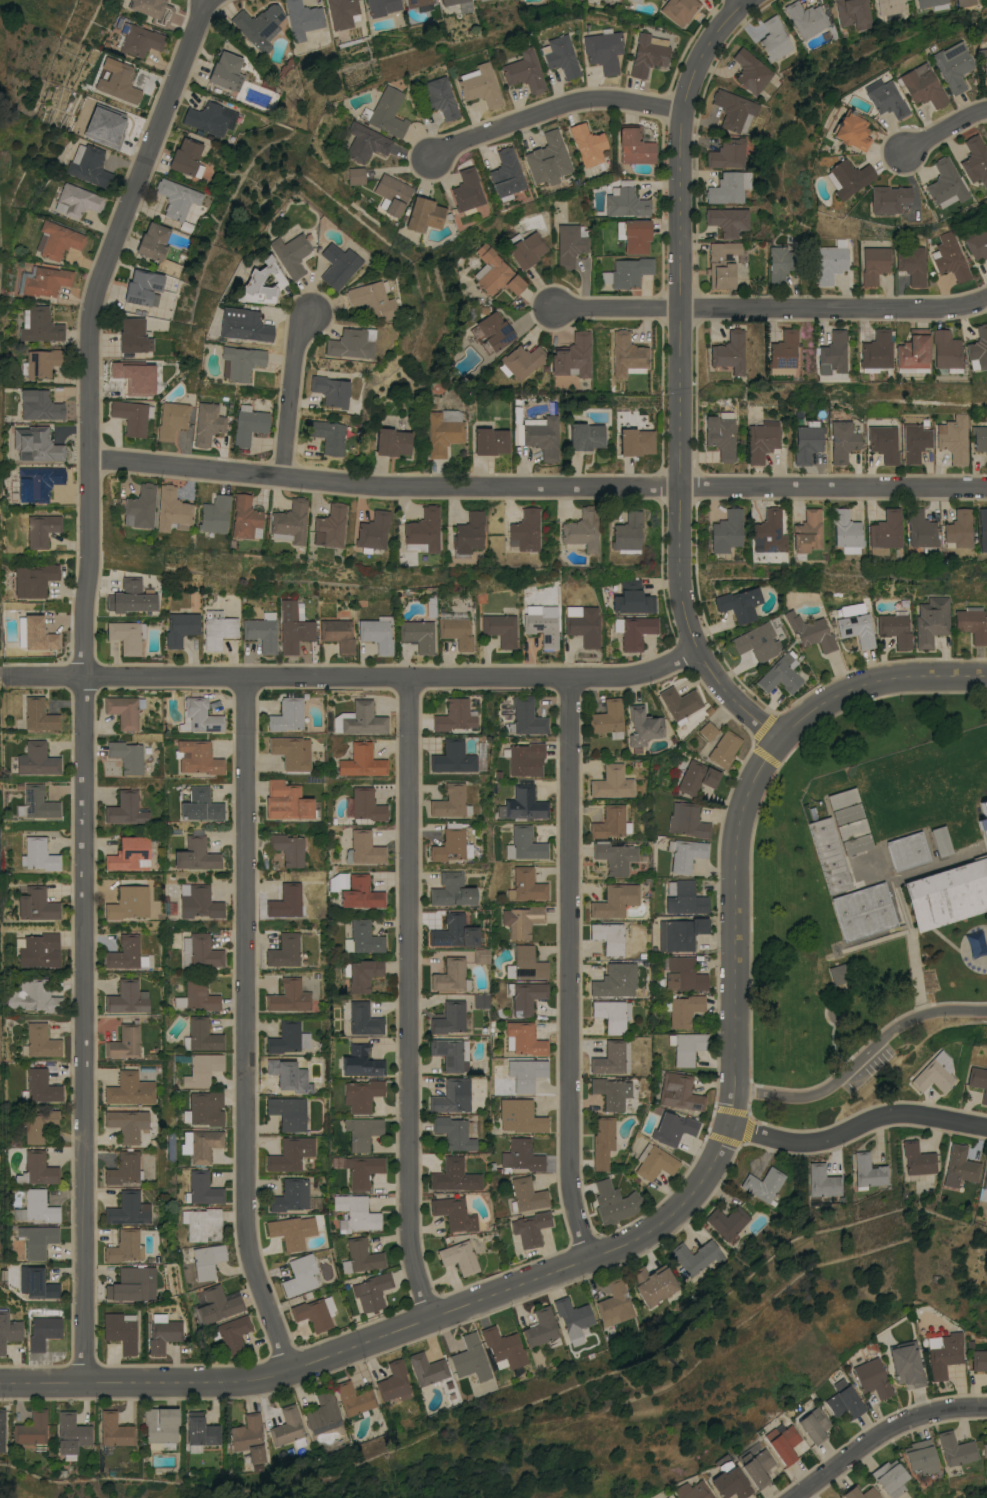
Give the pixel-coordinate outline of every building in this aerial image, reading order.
[(127,7),(130,0),(165,0),(164,3),(173,7),(172,8),(174,9),(168,23),(166,22),(164,28),(150,23),(152,17),(127,7)] [(294,43),(285,0),(300,0),(302,6),(305,6),(305,7),(307,7),(308,8),(316,6),(316,7),(321,6),(325,26),(303,31),(305,40),(294,43)] [(333,31),(326,0),(357,0),(359,13),(358,13),(359,19),(352,21),(353,26),(333,31)] [(369,18),(365,0),(400,0),(402,9),(385,12),(385,14),(369,18)] [(408,8),(406,0),(434,0),(435,2),(408,8)] [(659,10),(667,0),(696,0),(700,3),(689,17),(690,18),(686,23),(685,22),(680,27),(659,10)] [(788,4),(795,0),(798,0),(804,10),(810,5),(812,8),(819,4),(830,22),(833,21),(839,39),(833,41),(832,37),(832,36),(828,25),(804,40),(783,7),(788,4)] [(840,26),(835,0),(866,0),(871,22),(855,25),(855,23),(840,26)] [(880,16),(876,0),(903,0),(904,3),(907,3),(908,10),(880,16)] [(919,8),(917,0),(948,0),(950,7),(934,10),(933,5),(919,8)] [(250,18),(252,16),(254,18),(261,11),(262,12),(270,3),(276,4),(285,16),(276,25),(280,29),(267,41),(272,47),(264,55),(248,38),(244,41),(237,34),(240,31),(238,29),(239,28),(231,20),(230,21),(229,20),(241,9),(250,18)] [(762,22),(775,14),(784,28),(783,29),(794,48),(770,63),(766,57),(768,55),(759,41),(765,37),(764,35),(768,33),(762,22)] [(151,32),(152,30),(165,35),(160,51),(148,47),(147,50),(145,50),(142,58),(125,52),(125,53),(119,51),(120,49),(119,49),(121,44),(116,43),(119,34),(118,34),(123,21),(151,32)] [(614,54),(614,59),(616,59),(618,74),(602,76),(600,64),(596,65),(596,62),(587,63),(586,54),(584,54),(582,36),(600,34),(599,29),(609,27),(610,32),(618,31),(618,32),(620,32),(621,45),(620,45),(622,53),(614,54)] [(632,57),(634,58),(636,42),(635,42),(637,31),(649,33),(649,36),(667,39),(666,45),(669,46),(665,66),(653,64),(652,65),(650,65),(650,67),(647,66),(645,78),(629,76),(632,57)] [(565,33),(570,48),(569,48),(573,59),(574,58),(579,72),(580,74),(563,80),(563,78),(563,77),(560,68),(559,68),(558,66),(555,67),(554,66),(547,69),(542,54),(549,51),(545,40),(565,33)] [(930,55),(941,49),(942,50),(961,39),(975,64),(972,66),(973,68),(962,74),(963,76),(961,77),(967,88),(953,96),(930,55)] [(242,57),(244,50),(221,42),(219,50),(242,57)] [(529,45),(544,89),(541,90),(541,91),(534,94),(534,93),(530,94),(525,82),(523,83),(522,82),(520,82),(519,80),(518,80),(519,81),(512,84),(512,83),(506,85),(500,66),(521,58),(517,49),(529,45)] [(756,96),(745,87),(746,87),(735,78),(740,71),(739,71),(741,68),(739,67),(741,65),(731,58),(741,46),(774,73),(756,96)] [(242,58),(237,72),(244,75),(238,91),(232,89),(232,90),(207,81),(214,61),(216,62),(221,50),(242,58)] [(133,67),(131,71),(132,72),(129,79),(131,80),(130,82),(131,83),(130,85),(142,90),(140,94),(141,94),(139,101),(138,101),(136,104),(94,88),(93,90),(84,87),(86,82),(94,85),(98,77),(102,78),(105,69),(99,67),(104,55),(133,67)] [(502,104),(498,105),(498,107),(491,109),(491,108),(487,109),(482,97),(480,98),(480,97),(477,98),(477,96),(469,99),(468,98),(464,100),(457,81),(461,80),(459,75),(476,69),(475,65),(486,60),(502,104)] [(925,61),(939,86),(940,85),(946,96),(945,96),(948,101),(945,103),(945,104),(938,108),(938,107),(934,109),(929,99),(922,103),(920,100),(914,103),(903,84),(899,85),(896,78),(899,77),(898,76),(925,61)] [(449,90),(453,101),(453,100),(458,114),(459,113),(460,115),(444,121),(440,110),(439,110),(438,108),(435,109),(434,108),(426,111),(421,96),(429,93),(425,82),(444,75),(449,90)] [(902,100),(903,99),(910,112),(896,120),(891,110),(887,113),(885,110),(878,114),(869,99),(868,100),(864,93),(865,93),(863,87),(879,78),(882,83),(890,78),(902,100)] [(366,122),(367,120),(359,115),(363,106),(372,111),(385,84),(404,93),(393,116),(402,120),(403,117),(410,120),(400,139),(366,122)] [(761,104),(756,116),(753,115),(746,133),(740,131),(739,134),(720,126),(725,113),(723,113),(723,111),(722,110),(723,107),(711,103),(713,99),(711,98),(714,91),(715,92),(717,87),(761,104)] [(207,132),(208,131),(198,127),(198,128),(184,123),(183,123),(182,123),(188,106),(190,106),(190,107),(199,111),(199,109),(201,110),(203,107),(204,108),(206,100),(208,101),(209,98),(223,103),(222,106),(238,112),(232,130),(226,127),(222,137),(207,132)] [(98,105),(118,112),(120,112),(120,111),(135,117),(133,122),(132,121),(128,132),(117,127),(116,130),(115,129),(111,138),(95,132),(94,134),(88,131),(98,105)] [(864,152),(848,144),(847,146),(839,142),(840,140),(832,136),(833,133),(831,132),(835,123),(837,124),(841,115),(843,115),(846,108),(862,115),(860,118),(867,122),(864,128),(867,129),(864,135),(871,138),(864,152)] [(386,155),(374,149),(373,152),(371,151),(366,160),(365,160),(363,164),(344,155),(354,135),(346,131),(347,129),(345,128),(347,124),(349,125),(351,120),(393,141),(386,155)] [(584,121),(588,133),(589,132),(590,134),(593,133),(594,134),(601,132),(607,147),(599,150),(603,161),(583,168),(578,153),(575,143),(574,143),(568,127),(584,121)] [(620,163),(620,145),(619,145),(619,127),(628,127),(628,124),(641,124),(641,130),(639,130),(639,140),(641,140),(641,141),(655,141),(655,163),(620,163)] [(560,175),(560,174),(539,182),(529,154),(542,149),(541,147),(543,146),(543,145),(545,144),(541,132),(545,131),(545,129),(552,127),(552,128),(556,127),(559,136),(560,135),(562,140),(561,140),(572,171),(560,175)] [(976,133),(986,152),(986,190),(986,191),(978,178),(971,183),(959,162),(966,158),(966,157),(969,155),(967,153),(969,152),(962,141),(966,139),(966,138),(973,134),(973,135),(976,133)] [(175,147),(178,149),(182,136),(203,144),(197,161),(198,161),(192,176),(167,167),(175,147)] [(745,167),(722,166),(721,167),(706,167),(707,150),(718,151),(719,146),(721,146),(721,138),(739,138),(739,137),(746,137),(745,167)] [(68,161),(77,164),(85,143),(104,150),(102,154),(102,157),(102,158),(101,161),(100,162),(100,163),(101,163),(100,165),(102,166),(101,169),(113,173),(107,189),(64,172),(68,161)] [(76,163),(70,161),(77,143),(83,146),(76,163)] [(525,187),(510,193),(512,197),(500,201),(498,197),(497,197),(497,196),(495,196),(491,184),(492,183),(488,171),(496,168),(496,167),(499,166),(498,163),(499,163),(495,151),(499,150),(499,149),(506,146),(507,147),(511,146),(525,187)] [(958,202),(957,199),(940,208),(937,203),(935,205),(924,186),(936,180),(935,178),(937,177),(936,175),(938,174),(932,163),(936,161),(935,160),(942,155),(943,157),(946,155),(970,196),(958,202)] [(862,186),(861,186),(849,194),(849,195),(840,201),(833,191),(836,189),(826,174),(829,171),(828,169),(845,157),(852,167),(853,166),(855,168),(856,167),(858,170),(868,163),(876,176),(862,186)] [(477,180),(476,180),(483,202),(472,206),(474,211),(463,215),(461,210),(456,212),(454,206),(455,205),(449,188),(457,185),(456,183),(461,182),(457,171),(472,165),(477,180)] [(365,184),(349,185),(348,168),(364,167),(365,184)] [(744,202),(724,202),(706,202),(706,186),(718,186),(718,178),(722,178),(722,171),(756,171),(756,188),(744,188),(744,202)] [(404,206),(404,205),(397,218),(384,212),(386,209),(379,206),(384,197),(373,191),(383,172),(413,187),(404,206)] [(199,205),(195,203),(188,221),(183,219),(183,220),(194,224),(191,233),(179,228),(181,222),(163,215),(165,210),(164,210),(167,202),(166,201),(167,199),(165,199),(166,196),(155,192),(156,188),(155,187),(157,180),(159,180),(160,177),(203,194),(199,205)] [(606,194),(612,194),(612,187),(617,187),(617,186),(620,186),(620,179),(632,179),(632,186),(634,186),(634,194),(635,194),(635,197),(638,197),(638,199),(647,199),(647,198),(649,198),(649,216),(647,216),(647,215),(606,215),(606,194)] [(102,201),(104,201),(101,209),(99,209),(98,212),(86,207),(86,209),(84,208),(82,212),(81,211),(78,219),(63,214),(66,205),(55,201),(63,181),(104,197),(102,201)] [(871,213),(871,186),(873,186),(873,185),(886,185),(886,186),(889,186),(889,187),(897,187),(897,186),(901,186),(901,187),(907,187),(907,186),(911,186),(911,203),(899,203),(899,205),(901,205),(901,212),(871,213)] [(413,199),(413,198),(414,195),(434,201),(433,204),(446,208),(439,229),(422,224),(420,232),(405,228),(413,199)] [(749,230),(738,230),(738,239),(721,239),(721,232),(720,232),(720,227),(718,227),(718,225),(705,225),(705,220),(704,220),(704,213),(705,213),(705,208),(749,208),(749,230)] [(84,239),(85,240),(83,247),(81,246),(80,250),(68,246),(67,248),(66,248),(65,250),(64,249),(60,257),(58,262),(39,254),(40,251),(35,249),(42,231),(38,230),(42,219),(85,235),(84,239)] [(624,254),(624,239),(616,239),(616,221),(623,221),(623,219),(650,219),(650,240),(648,240),(648,253),(624,254)] [(155,268),(158,261),(135,252),(142,232),(145,233),(149,221),(170,229),(165,244),(169,246),(164,258),(182,265),(178,277),(155,268)] [(578,224),(578,225),(582,225),(582,230),(587,230),(587,252),(578,252),(578,253),(575,253),(575,255),(573,255),(573,268),(569,268),(569,269),(561,269),(561,268),(558,268),(558,224),(578,224)] [(979,232),(986,227),(986,257),(983,259),(981,257),(974,260),(963,240),(964,240),(960,232),(975,224),(979,232)] [(972,277),(955,284),(955,282),(956,281),(952,272),(951,273),(950,270),(946,272),(946,270),(939,273),(933,258),(931,252),(938,250),(936,245),(941,243),(938,235),(952,229),(972,277)] [(508,246),(505,241),(518,232),(522,239),(534,231),(547,249),(536,256),(537,259),(520,271),(505,248),(508,246)] [(276,236),(281,244),(300,232),(311,249),(307,251),(308,252),(299,258),(300,260),(298,262),(305,272),(292,281),(288,276),(266,243),(276,236)] [(336,291),(319,277),(329,264),(330,265),(331,264),(318,254),(329,241),(342,252),(345,247),(361,260),(336,291)] [(478,253),(475,251),(485,241),(496,252),(495,253),(501,259),(501,260),(514,273),(515,273),(526,284),(514,295),(505,286),(503,288),(502,286),(500,288),(499,287),(490,296),(475,281),(477,280),(474,277),(475,276),(473,275),(485,263),(477,254),(478,253)] [(724,254),(724,259),(734,259),(734,271),(733,271),(733,274),(734,274),(734,288),(709,288),(709,249),(709,242),(723,242),(742,242),(742,254),(724,254)] [(788,252),(793,252),(793,270),(788,270),(788,273),(785,273),(785,285),(769,285),(769,271),(770,271),(770,253),(769,253),(769,246),(788,246),(788,252)] [(848,269),(841,269),(841,273),(833,273),(832,285),(824,285),(816,285),(817,266),(817,246),(848,247),(848,269)] [(892,254),(889,254),(889,272),(880,272),(880,274),(877,274),(877,285),(868,285),(868,286),(861,286),(861,272),(862,272),(862,269),(863,269),(863,247),(892,247),(892,254)] [(925,287),(909,287),(909,273),(906,273),(906,270),(897,270),(897,247),(925,247),(925,287)] [(276,290),(275,295),(274,295),(273,303),(262,302),(261,302),(234,300),(242,284),(243,284),(247,275),(247,274),(250,267),(254,269),(253,270),(255,270),(264,264),(260,258),(267,253),(286,282),(276,290)] [(653,274),(640,274),(640,276),(638,276),(638,286),(627,286),(627,289),(611,289),(611,282),(600,282),(600,271),(611,271),(611,270),(614,270),(614,259),(636,260),(636,259),(638,259),(638,258),(653,258),(653,274)] [(38,294),(37,296),(20,293),(20,294),(17,294),(20,271),(30,273),(31,265),(35,266),(35,265),(58,269),(58,268),(73,271),(71,286),(59,284),(58,289),(56,289),(55,297),(38,294)] [(123,301),(127,281),(130,281),(133,268),(164,275),(161,291),(151,289),(151,290),(153,291),(152,293),(159,294),(157,306),(150,304),(149,306),(123,301)] [(384,299),(390,297),(396,316),(380,321),(378,316),(367,319),(362,303),(353,305),(354,306),(350,307),(349,304),(347,305),(343,292),(345,291),(345,289),(359,285),(359,286),(378,280),(384,299)] [(18,327),(22,327),(22,309),(27,309),(27,305),(48,305),(48,310),(49,310),(49,321),(52,321),(52,324),(64,324),(64,340),(18,340),(18,327)] [(220,315),(243,317),(243,309),(259,311),(258,319),(259,319),(259,322),(261,322),(261,324),(273,325),(272,341),(218,336),(220,315)] [(477,340),(483,336),(475,323),(494,310),(501,321),(503,320),(515,337),(492,352),(492,351),(486,354),(477,340)] [(119,331),(121,331),(121,318),(144,318),(144,336),(146,336),(146,337),(153,337),(153,350),(146,350),(146,351),(122,351),(122,352),(119,352),(119,331)] [(980,323),(986,322),(986,368),(979,370),(978,368),(971,369),(969,360),(968,360),(965,344),(974,342),(974,341),(977,340),(977,338),(978,338),(976,325),(981,324),(980,323)] [(325,339),(337,340),(338,336),(340,336),(341,327),(359,329),(359,327),(374,329),(371,358),(339,355),(339,356),(323,354),(325,339)] [(732,375),(732,366),(710,365),(710,345),(723,345),(723,343),(725,343),(725,341),(728,341),(728,329),(732,329),(732,328),(740,328),(740,329),(744,329),(744,375),(732,375)] [(798,343),(797,343),(797,345),(796,345),(796,367),(767,367),(767,360),(770,360),(770,342),(777,342),(777,341),(782,341),(782,328),(798,328),(798,343)] [(890,343),(889,343),(889,367),(859,367),(859,360),(861,360),(861,342),(870,342),(870,340),(874,340),(874,328),(890,328),(890,343)] [(897,371),(897,368),(896,368),(896,344),(903,344),(903,341),(909,341),(909,328),(928,328),(928,367),(928,371),(897,371)] [(588,377),(576,377),(576,373),(566,373),(566,374),(551,374),(551,354),(554,354),(554,349),(560,349),(560,346),(566,346),(566,344),(570,344),(570,343),(572,343),(572,330),(576,330),(576,329),(584,329),(584,330),(588,330),(588,377)] [(618,330),(618,329),(625,329),(625,330),(629,330),(629,343),(632,343),(632,344),(634,344),(634,346),(643,346),(643,347),(648,347),(648,367),(644,367),(644,373),(626,373),(626,377),(613,377),(613,330),(618,330)] [(846,372),(836,372),(836,369),(830,369),(830,374),(818,374),(818,346),(827,346),(827,342),(831,342),(831,329),(846,329),(846,372)] [(961,367),(961,372),(947,372),(947,367),(935,367),(935,344),(932,344),(932,329),(949,329),(949,332),(950,332),(950,338),(961,338),(961,360),(963,360),(963,367),(961,367)] [(498,366),(502,363),(499,358),(504,354),(505,355),(519,344),(524,350),(526,349),(529,352),(538,344),(548,357),(536,367),(535,366),(518,381),(511,373),(507,376),(498,366)] [(224,358),(220,358),(222,345),(233,347),(233,348),(246,349),(247,348),(267,350),(265,367),(253,365),(252,368),(250,367),(250,369),(249,369),(248,382),(227,380),(227,377),(222,377),(224,358)] [(48,351),(48,350),(50,350),(50,348),(64,348),(64,365),(52,365),(52,367),(50,367),(50,377),(33,377),(33,379),(26,379),(26,374),(20,374),(20,362),(26,362),(26,351),(48,351)] [(157,389),(149,390),(149,392),(142,392),(142,390),(124,390),(124,380),(123,380),(123,377),(111,377),(111,361),(126,361),(126,363),(134,363),(134,361),(136,361),(136,363),(140,363),(140,362),(145,362),(145,363),(148,363),(149,360),(159,362),(158,367),(157,367),(157,389)] [(311,374),(327,376),(326,379),(349,381),(346,409),(340,409),(340,406),(322,404),(323,395),(322,395),(322,392),(309,391),(311,374)] [(20,400),(19,400),(19,389),(35,389),(35,390),(48,389),(48,398),(49,398),(49,401),(52,401),(52,402),(61,402),(61,401),(63,401),(64,420),(61,420),(61,418),(47,418),(36,418),(21,418),(20,400)] [(126,419),(126,417),(109,415),(111,400),(148,404),(148,405),(153,405),(152,417),(147,417),(145,437),(123,435),(124,419),(126,419)] [(189,404),(189,405),(191,405),(190,411),(189,411),(187,428),(179,427),(179,430),(174,429),(172,441),(157,440),(158,424),(160,424),(162,401),(189,404)] [(198,401),(218,403),(217,415),(226,416),(224,432),(218,431),(218,433),(212,432),(212,434),(210,434),(209,447),(205,446),(205,448),(197,447),(197,445),(193,445),(198,401)] [(237,408),(270,412),(267,433),(250,431),(249,447),(233,445),(237,408)] [(429,411),(441,411),(441,409),(456,409),(460,412),(460,421),(463,420),(464,442),(448,442),(448,445),(445,445),(445,458),(429,458),(429,411)] [(732,461),(732,463),(722,463),(722,461),(719,461),(719,448),(717,448),(717,446),(714,446),(714,445),(705,445),(705,415),(717,415),(717,417),(720,417),(720,411),(734,411),(734,417),(735,417),(735,461),(732,461)] [(966,465),(962,465),(954,465),(950,465),(950,452),(949,452),(949,450),(945,450),(945,448),(936,448),(937,432),(937,424),(946,424),(946,420),(955,421),(955,413),(967,413),(966,465)] [(522,424),(523,424),(523,418),(544,418),(545,414),(557,414),(556,461),(550,461),(550,462),(545,462),(545,461),(541,461),(541,448),(538,448),(538,446),(536,446),(536,445),(527,445),(527,444),(522,444),(522,424)] [(514,419),(521,419),(521,443),(513,442),(514,419)] [(308,436),(309,420),(337,422),(351,427),(347,439),(344,438),(342,456),(322,454),(324,437),(308,436)] [(762,425),(762,420),(779,420),(779,425),(780,425),(780,448),(772,448),(772,451),(763,451),(763,464),(753,464),(753,465),(747,465),(747,425),(762,425)] [(793,465),(793,450),(795,450),(795,426),(807,426),(807,420),(819,420),(819,426),(824,426),(824,431),(822,431),(822,450),(815,450),(815,452),(810,452),(810,465),(793,465)] [(978,420),(986,420),(986,464),(986,452),(983,452),(983,451),(974,450),(974,436),(971,436),(971,426),(978,426),(978,420)] [(852,432),(860,432),(860,448),(852,448),(852,449),(848,449),(848,452),(847,452),(847,462),(848,462),(848,464),(830,464),(830,461),(831,461),(831,447),(832,447),(832,435),(831,435),(831,421),(852,421),(852,432)] [(570,423),(586,423),(586,425),(604,425),(603,447),(590,447),(590,450),(569,450),(570,423)] [(922,424),(922,428),(932,428),(932,447),(923,447),(923,450),(920,450),(920,464),(903,464),(904,424),(922,424)] [(18,448),(12,448),(12,428),(27,428),(27,425),(48,425),(48,430),(49,430),(49,439),(50,439),(50,441),(51,441),(51,444),(64,444),(64,448),(65,448),(65,456),(64,456),(64,460),(18,460),(18,448)] [(897,450),(898,450),(898,465),(882,465),(882,453),(877,453),(877,451),(869,451),(869,433),(867,433),(867,426),(897,426),(897,450)] [(378,427),(394,428),(394,430),(411,432),(409,454),(396,453),(396,455),(376,454),(378,427)] [(475,428),(491,428),(491,429),(508,430),(508,453),(495,453),(495,454),(474,454),(475,428)] [(620,428),(636,428),(636,430),(654,430),(654,453),(641,453),(641,455),(620,456),(620,428)] [(29,502),(29,501),(18,501),(18,467),(66,467),(65,479),(64,479),(64,483),(52,483),(52,486),(50,486),(50,489),(49,489),(49,497),(48,497),(48,502),(29,502)] [(124,525),(124,524),(122,524),(124,498),(133,498),(133,497),(137,498),(137,495),(138,495),(140,483),(144,483),(144,482),(151,483),(151,484),(155,484),(151,528),(124,525)] [(160,484),(164,484),(164,483),(172,484),(171,485),(176,486),(174,498),(177,498),(177,500),(179,500),(179,502),(188,503),(192,504),(190,524),(168,522),(167,531),(155,530),(160,484)] [(234,500),(232,500),(232,496),(234,497),(234,495),(233,495),(233,492),(252,494),(252,497),(250,497),(249,506),(251,506),(251,507),(262,508),(260,527),(259,537),(251,536),(251,538),(230,536),(234,500)] [(197,523),(199,523),(201,502),(212,504),(212,498),(214,498),(214,493),(230,495),(228,509),(227,509),(224,533),(196,530),(197,523)] [(303,536),(306,536),(305,539),(302,539),(302,545),(290,544),(290,539),(269,537),(270,532),(268,532),(270,512),(275,512),(275,511),(284,512),(284,511),(286,511),(286,510),(289,510),(290,497),(295,498),(295,496),(302,497),(302,498),(306,499),(303,536)] [(313,530),(312,530),(314,516),(323,517),(323,516),(326,517),(326,514),(328,514),(329,502),(333,502),(333,501),(341,502),(341,503),(345,503),(341,547),(312,544),(313,530)] [(425,552),(425,551),(421,551),(421,549),(404,549),(404,543),(403,543),(403,522),(408,522),(408,521),(416,521),(416,520),(419,520),(419,519),(421,519),(421,506),(426,506),(426,505),(433,505),(433,506),(437,506),(437,552),(425,552)] [(584,553),(584,543),(562,543),(562,522),(567,522),(567,521),(575,521),(575,520),(577,520),(577,519),(580,519),(580,506),(596,506),(596,553),(584,553)] [(780,534),(786,534),(786,551),(752,551),(752,540),(750,540),(750,523),(759,523),(759,522),(763,522),(763,519),(764,519),(764,507),(769,507),(769,506),(777,506),(777,507),(781,507),(780,534)] [(517,545),(508,545),(508,538),(509,538),(509,523),(516,523),(516,521),(520,521),(520,519),(521,519),(521,510),(520,510),(520,507),(539,507),(539,510),(538,510),(538,524),(537,524),(536,535),(537,535),(537,551),(517,551),(517,545)] [(847,519),(849,519),(849,521),(859,521),(859,537),(861,537),(861,539),(861,546),(859,546),(859,547),(857,547),(857,553),(839,553),(839,546),(833,546),(833,523),(832,523),(832,522),(830,522),(830,507),(835,507),(835,508),(847,508),(847,519)] [(899,547),(885,547),(885,554),(867,554),(867,524),(875,524),(875,520),(883,520),(883,508),(893,508),(893,507),(899,507),(899,547)] [(907,519),(905,519),(905,507),(921,507),(921,518),(926,518),(926,521),(934,521),(935,538),(936,538),(936,546),(907,546),(907,519)] [(718,523),(718,519),(726,519),(726,508),(742,508),(742,526),(741,526),(741,546),(728,546),(728,552),(711,552),(711,523),(718,523)] [(820,548),(806,548),(806,552),(803,552),(803,553),(793,553),(793,552),(791,552),(792,524),(801,524),(801,521),(804,521),(804,508),(820,508),(820,548)] [(942,547),(942,542),(942,523),(950,523),(950,519),(953,519),(953,508),(970,508),(970,522),(969,522),(969,539),(970,539),(970,547),(942,547)] [(977,508),(986,508),(986,551),(977,551),(977,534),(978,534),(978,525),(977,525),(977,508)] [(370,547),(370,553),(361,552),(361,546),(354,546),(355,539),(357,539),(359,521),(367,522),(367,520),(372,521),(373,509),(389,510),(387,526),(386,525),(384,549),(370,547)] [(483,525),(482,525),(482,528),(480,528),(481,548),(470,548),(470,553),(455,553),(455,548),(452,548),(452,535),(455,535),(454,524),(464,524),(464,522),(467,522),(466,510),(483,509),(483,525)] [(641,525),(640,525),(640,527),(639,527),(639,549),(638,549),(638,553),(617,553),(618,549),(610,549),(610,541),(613,541),(613,524),(623,524),(623,522),(625,522),(625,510),(641,510),(641,525)] [(28,529),(24,529),(24,525),(19,525),(19,516),(28,516),(28,515),(61,515),(61,532),(47,532),(47,549),(28,548),(28,529)] [(14,566),(43,566),(43,564),(59,564),(59,569),(60,569),(60,575),(59,575),(59,579),(46,579),(46,584),(45,584),(45,597),(13,597),(14,566)] [(121,612),(112,612),(112,610),(107,610),(107,594),(113,594),(113,592),(121,592),(121,593),(124,593),(124,588),(122,588),(122,576),(141,576),(141,593),(156,593),(156,610),(121,610),(121,612)] [(612,612),(612,595),(621,595),(621,578),(625,578),(625,576),(638,576),(638,578),(641,578),(641,595),(655,595),(655,612),(612,612)] [(737,625),(733,612),(732,613),(731,608),(719,612),(717,608),(716,608),(714,601),(715,601),(714,597),(730,592),(730,594),(757,586),(762,602),(752,605),(757,619),(737,625)] [(932,634),(932,648),(916,648),(915,615),(919,615),(918,603),(928,603),(928,596),(949,596),(949,634),(932,634)] [(427,616),(427,597),(436,597),(436,616),(427,616)] [(281,599),(297,599),(297,621),(314,620),(315,640),(298,640),(298,654),(281,654),(281,599)] [(598,648),(582,648),(582,634),(565,634),(565,615),(566,615),(566,608),(580,609),(580,606),(596,606),(596,615),(598,615),(598,648)] [(985,628),(986,628),(986,645),(972,645),(972,632),(968,632),(968,630),(955,630),(955,610),(965,610),(965,606),(982,606),(982,610),(985,610),(985,626),(985,628)] [(823,616),(829,633),(831,632),(837,648),(823,654),(818,641),(814,643),(814,642),(801,646),(796,632),(793,633),(782,613),(792,608),(796,615),(798,614),(802,622),(806,623),(823,616)] [(204,617),(205,617),(205,609),(223,609),(223,617),(238,617),(238,636),(221,636),(221,650),(204,650),(204,617)] [(541,648),(541,631),(535,631),(535,632),(523,632),(523,613),(546,613),(546,610),(555,610),(555,613),(557,613),(557,630),(558,630),(558,632),(557,632),(557,648),(541,648)] [(878,635),(877,615),(894,614),(894,610),(907,610),(907,614),(908,614),(909,632),(911,632),(911,648),(896,649),(895,635),(878,635)] [(261,654),(261,638),(243,638),(243,619),(263,619),(263,611),(275,611),(275,619),(276,619),(276,654),(261,654)] [(469,611),(469,617),(470,617),(470,635),(472,635),(472,651),(457,651),(457,637),(439,637),(439,626),(438,626),(439,616),(440,616),(440,611),(469,611)] [(875,647),(859,650),(856,634),(839,638),(835,619),(868,612),(875,647)] [(199,634),(186,634),(181,634),(181,647),(177,647),(177,648),(169,648),(166,648),(166,631),(168,631),(168,613),(199,613),(199,634)] [(24,614),(43,615),(43,632),(58,632),(58,648),(24,648),(24,614)] [(377,615),(391,616),(391,622),(389,622),(389,638),(392,638),(392,654),(387,654),(381,654),(376,654),(376,641),(372,641),(372,640),(358,640),(358,620),(377,620),(377,615)] [(515,648),(499,648),(499,634),(482,634),(482,615),(515,615),(515,648)] [(657,633),(640,633),(640,639),(642,639),(642,651),(622,651),(623,631),(614,631),(614,618),(622,618),(622,617),(657,617),(657,633)] [(351,637),(353,637),(353,654),(338,654),(338,640),(320,640),(320,620),(351,619),(351,637)] [(416,654),(416,643),(409,643),(409,640),(399,640),(399,621),(433,621),(433,654),(416,654)] [(121,655),(121,638),(107,638),(107,622),(141,622),(145,622),(145,637),(141,637),(141,655),(121,655)] [(758,663),(751,648),(738,654),(731,640),(760,624),(775,654),(758,663)] [(794,658),(787,665),(803,680),(790,694),(782,687),(783,685),(778,680),(766,693),(755,682),(785,650),(794,658)] [(672,684),(679,696),(693,688),(703,705),(684,716),(686,720),(678,725),(675,721),(674,721),(657,693),(672,684)] [(25,696),(44,695),(44,713),(59,713),(59,729),(25,729),(25,696)] [(514,731),(504,731),(504,723),(514,723),(514,704),(513,704),(513,696),(514,696),(514,695),(533,695),(533,716),(547,716),(547,733),(514,733),(514,731)] [(118,730),(118,713),(104,713),(104,696),(138,696),(138,697),(145,697),(145,708),(138,708),(138,730),(118,730)] [(284,728),(284,730),(268,730),(268,726),(267,726),(267,719),(267,714),(280,714),(280,711),(281,711),(281,697),(302,696),(302,728),(284,728)] [(188,730),(177,730),(177,724),(178,724),(178,723),(182,723),(182,722),(183,722),(183,710),(184,709),(185,709),(185,697),(208,697),(208,708),(206,708),(206,715),(223,715),(223,730),(188,730)] [(432,715),(445,714),(445,711),(446,711),(446,697),(467,697),(467,710),(474,710),(474,715),(475,715),(475,726),(467,726),(467,727),(448,727),(448,730),(432,730),(432,715)] [(623,730),(589,733),(588,713),(605,712),(604,698),(620,697),(623,730)] [(341,732),(341,731),(333,731),(333,717),(341,712),(353,712),(353,699),(372,699),(372,716),(387,716),(387,732),(341,732)] [(664,737),(646,738),(646,745),(629,747),(628,735),(633,734),(632,721),(630,722),(628,705),(643,703),(644,715),(649,715),(649,717),(661,716),(661,717),(662,717),(664,737)] [(708,741),(697,730),(708,720),(718,731),(708,741)] [(742,739),(732,754),(734,756),(725,769),(706,756),(726,728),(742,739)] [(283,753),(269,753),(269,737),(302,737),(302,738),(309,738),(309,758),(309,770),(283,770),(283,753)] [(429,754),(443,754),(443,737),(462,737),(462,754),(474,754),(474,771),(429,771),(429,754)] [(16,754),(26,754),(26,740),(45,740),(45,757),(59,757),(59,773),(16,773),(16,754)] [(179,756),(181,756),(181,751),(177,751),(176,740),(209,740),(210,753),(211,753),(211,758),(223,758),(223,762),(224,762),(224,769),(223,769),(223,773),(207,774),(207,771),(179,771),(179,756)] [(122,774),(122,761),(120,761),(120,757),(107,757),(107,741),(125,741),(125,744),(142,743),(142,774),(122,774)] [(337,759),(352,759),(352,741),(371,741),(371,758),(387,758),(387,774),(337,774),(337,759)] [(509,756),(503,756),(503,748),(509,748),(509,745),(528,745),(528,742),(544,742),(544,758),(532,757),(532,761),(530,761),(530,775),(509,775),(509,756)] [(713,788),(700,782),(694,797),(676,788),(690,758),(720,772),(713,788)] [(589,796),(589,779),(604,779),(604,762),(623,762),(623,778),(632,778),(632,796),(589,796)] [(265,796),(268,796),(268,778),(284,778),(284,779),(286,779),(286,782),(284,782),(284,784),(300,784),(300,797),(313,797),(313,809),(318,809),(318,816),(312,816),(312,817),(265,818),(265,796)] [(44,820),(32,820),(32,816),(25,816),(25,815),(16,815),(16,804),(25,804),(25,783),(26,783),(26,782),(36,782),(36,783),(44,783),(44,794),(42,794),(42,801),(59,801),(59,817),(44,817),(44,820)] [(429,800),(446,800),(446,793),(444,793),(444,782),(463,782),(463,804),(469,804),(469,814),(464,814),(464,815),(429,815),(429,800)] [(497,817),(497,805),(505,805),(505,799),(514,799),(514,784),(533,784),(533,801),(547,801),(547,817),(497,817)] [(179,819),(179,802),(189,802),(190,785),(209,785),(209,802),(220,802),(223,802),(223,819),(179,819)] [(352,786),(373,786),(373,799),(374,799),(374,804),(387,804),(387,809),(387,815),(386,815),(386,820),(370,820),(370,818),(352,818),(352,786)] [(830,810),(826,796),(854,787),(858,801),(830,810)] [(104,806),(118,806),(118,789),(137,789),(137,808),(145,808),(145,811),(148,811),(148,822),(104,822),(104,806)] [(982,818),(975,820),(978,831),(986,828),(986,798),(978,800),(982,818)] [(671,815),(673,801),(678,802),(678,801),(699,803),(697,817),(698,817),(698,821),(711,823),(709,838),(693,836),(693,834),(667,831),(669,815),(671,815)] [(836,825),(831,811),(858,803),(863,816),(836,825)] [(624,822),(630,822),(630,832),(624,832),(624,835),(606,835),(606,838),(590,837),(590,833),(589,833),(589,826),(590,826),(590,822),(602,822),(602,817),(603,817),(603,804),(624,804),(624,822)] [(852,887),(829,894),(807,823),(829,815),(852,887)] [(840,840),(836,827),(863,818),(868,831),(840,840)] [(464,822),(464,827),(463,827),(463,843),(470,843),(470,857),(463,857),(463,858),(445,859),(445,860),(429,861),(429,856),(428,850),(429,850),(429,845),(442,845),(442,840),(443,840),(443,827),(444,827),(444,822),(445,822),(445,820),(456,820),(456,822),(459,822),(459,823),(462,823),(462,822),(464,822)] [(506,844),(513,844),(512,824),(532,824),(532,835),(530,835),(530,842),(547,842),(547,858),(506,858),(506,844)] [(928,830),(937,858),(952,853),(943,825),(928,830)] [(349,863),(347,862),(346,861),(345,859),(345,857),(346,855),(346,852),(346,850),(347,849),(348,848),(351,848),(351,828),(371,829),(371,846),(385,846),(385,862),(351,862),(349,863)] [(930,860),(895,871),(885,841),(921,830),(930,860)] [(303,861),(305,861),(305,866),(303,866),(303,867),(283,867),(283,853),(282,853),(282,849),(268,849),(268,833),(286,833),(286,836),(303,836),(303,861)] [(845,855),(840,842),(868,833),(872,847),(845,855)] [(186,867),(173,867),(173,850),(186,850),(186,834),(205,834),(205,852),(221,852),(221,868),(208,868),(186,868),(186,867)] [(25,865),(21,865),(21,855),(25,855),(25,836),(46,836),(45,849),(47,849),(47,854),(59,854),(59,858),(60,858),(60,865),(59,865),(59,869),(43,869),(43,867),(25,867),(25,865)] [(105,854),(116,854),(116,849),(119,849),(119,836),(148,836),(148,857),(148,865),(148,869),(104,869),(105,854)] [(707,858),(692,856),(690,874),(671,872),(673,850),(667,850),(668,840),(674,840),(674,839),(709,842),(707,858)] [(607,875),(607,862),(606,862),(606,858),(592,858),(592,842),(609,842),(609,845),(627,845),(627,846),(638,846),(638,861),(628,861),(628,875),(607,875)] [(849,871),(845,857),(873,848),(877,862),(849,871)] [(986,856),(986,859),(986,910),(917,932),(902,883),(986,856)] [(854,886),(850,872),(878,863),(882,877),(854,886)] [(514,897),(507,897),(507,889),(514,889),(514,866),(533,866),(533,882),(547,882),(547,899),(514,899),(514,897)] [(429,904),(429,888),(443,888),(443,884),(439,884),(439,871),(462,871),(462,887),(474,887),(474,904),(453,904),(429,904)] [(338,888),(338,890),(328,890),(328,878),(338,872),(348,872),(348,888),(338,888)] [(340,890),(350,890),(350,873),(369,873),(369,891),(384,891),(384,906),(361,907),(361,906),(340,906),(340,890)] [(693,879),(693,896),(708,896),(708,912),(665,912),(665,896),(674,896),(674,879),(693,879)] [(897,925),(844,941),(830,897),(883,881),(897,925)] [(265,915),(265,899),(281,899),(281,882),(300,882),(300,915),(265,915)] [(180,894),(180,883),(210,883),(210,901),(223,901),(223,917),(207,917),(207,915),(192,915),(192,917),(179,917),(180,894)] [(639,905),(624,904),(624,916),(608,916),(608,918),(600,918),(600,917),(589,917),(589,901),(605,901),(605,883),(639,883),(639,905)] [(28,918),(18,918),(17,894),(26,894),(26,885),(45,884),(45,902),(59,902),(59,918),(28,918)] [(104,918),(104,914),(104,907),(104,903),(117,903),(117,898),(118,898),(118,885),(139,885),(138,901),(141,901),(154,914),(154,912),(159,912),(159,915),(159,920),(154,920),(154,916),(120,916),(120,918),(104,918)] [(531,925),(530,925),(530,938),(509,938),(509,924),(502,924),(502,909),(509,909),(509,908),(528,908),(528,906),(544,906),(544,921),(531,921),(531,925)] [(477,946),(461,946),(461,945),(429,945),(429,929),(446,929),(446,923),(444,923),(444,911),(464,911),(464,926),(477,926),(477,946)] [(691,920),(691,917),(707,917),(708,933),(696,933),(696,934),(694,934),(694,950),(659,950),(659,920),(691,920)] [(352,951),(343,950),(343,938),(351,938),(351,918),(370,918),(370,935),(384,935),(384,951),(352,951)] [(623,957),(603,957),(603,939),(589,939),(589,923),(623,923),(623,957)] [(266,949),(280,948),(280,931),(299,931),(299,965),(266,965),(266,949)] [(51,948),(51,949),(59,949),(59,967),(50,967),(50,966),(43,966),(43,965),(32,965),(32,966),(18,966),(18,947),(16,947),(16,937),(24,937),(24,935),(41,935),(41,932),(59,932),(59,948),(51,948)] [(190,965),(182,965),(182,950),(190,950),(190,932),(209,932),(209,949),(223,949),(223,966),(190,965)] [(104,951),(121,951),(121,945),(119,945),(119,933),(139,933),(139,955),(147,955),(147,965),(139,965),(139,967),(104,967),(104,951)] [(985,950),(976,939),(967,948),(976,958),(985,950)] [(514,977),(505,977),(505,964),(514,964),(514,944),(533,944),(533,961),(547,961),(547,977),(514,977)] [(474,948),(488,948),(488,963),(474,963),(474,948)] [(844,955),(852,980),(832,986),(824,961),(844,955)] [(431,973),(445,973),(445,956),(464,956),(464,979),(470,979),(470,989),(464,989),(464,990),(431,989),(431,973)] [(693,973),(707,973),(707,990),(664,989),(664,972),(674,972),(674,956),(693,956),(693,973)] [(370,975),(370,979),(369,979),(369,992),(349,992),(348,976),(343,976),(343,962),(349,962),(358,962),(358,959),(384,959),(384,975),(370,975)] [(624,974),(623,974),(624,984),(630,984),(630,995),(589,995),(589,980),(607,980),(607,973),(605,973),(605,962),(624,962),(624,974)] [(266,994),(283,994),(283,987),(281,987),(281,976),(300,976),(300,991),(311,991),(311,1009),(266,1010),(266,994)] [(186,1006),(173,1006),(173,996),(186,996),(186,977),(206,977),(206,990),(207,990),(207,994),(220,994),(220,1009),(202,1009),(202,1007),(186,1007),(186,1006)] [(23,1009),(23,1007),(6,1007),(7,995),(11,995),(11,990),(20,990),(20,979),(28,979),(28,978),(39,978),(39,979),(49,979),(49,996),(62,996),(62,1011),(45,1011),(45,1010),(43,1010),(43,1009),(23,1009)] [(104,995),(118,995),(118,978),(138,978),(138,990),(147,990),(147,997),(148,997),(148,1011),(104,1011),(104,995)] [(547,998),(532,998),(532,1016),(513,1016),(513,994),(507,994),(507,983),(547,983),(547,998)] [(474,994),(489,994),(489,1008),(474,1008),(474,994)] [(704,1011),(691,1011),(691,1015),(690,1015),(690,1027),(670,1028),(670,1010),(664,1010),(664,999),(669,999),(669,994),(674,994),(674,997),(686,997),(686,995),(704,995),(704,1011)] [(350,1032),(343,1032),(342,1001),(350,1001),(349,1000),(369,1000),(369,1017),(383,1017),(383,1033),(350,1033),(350,1032)] [(446,1031),(446,1033),(430,1033),(430,1018),(444,1018),(444,1000),(465,1000),(464,1031),(446,1031)] [(625,1002),(630,1002),(630,1019),(625,1019),(625,1028),(627,1028),(627,1032),(625,1032),(625,1034),(605,1034),(605,1017),(591,1017),(591,1000),(625,1000),(625,1002)] [(189,1049),(189,1048),(182,1048),(183,1036),(189,1036),(189,1015),(208,1016),(208,1033),(223,1033),(223,1049),(189,1049)] [(300,1019),(300,1032),(310,1032),(310,1047),(300,1047),(300,1050),(282,1050),(282,1052),(266,1052),(266,1037),(280,1037),(279,1019),(300,1019)] [(513,1049),(506,1049),(506,1035),(505,1035),(505,1021),(533,1021),(533,1034),(534,1034),(534,1039),(547,1039),(547,1044),(548,1044),(548,1050),(547,1050),(547,1054),(531,1054),(531,1052),(513,1052),(513,1049)] [(47,1022),(47,1038),(61,1038),(61,1055),(27,1055),(27,1022),(47,1022)] [(104,1041),(120,1041),(120,1023),(139,1023),(139,1056),(104,1056),(104,1041)] [(707,1050),(693,1050),(693,1066),(674,1066),(674,1044),(668,1044),(668,1034),(674,1034),(674,1033),(707,1033),(707,1050)] [(342,1074),(342,1072),(341,1072),(341,1056),(349,1056),(349,1041),(350,1041),(350,1036),(366,1037),(366,1041),(369,1041),(369,1052),(367,1052),(367,1059),(384,1059),(384,1075),(342,1074)] [(462,1039),(468,1039),(468,1059),(462,1059),(462,1072),(443,1072),(443,1055),(429,1055),(429,1038),(462,1038),(462,1039)] [(624,1039),(624,1041),(629,1041),(629,1071),(624,1071),(624,1072),(589,1072),(589,1057),(605,1057),(605,1039),(624,1039)] [(933,1057),(940,1050),(948,1058),(951,1068),(948,1072),(956,1079),(943,1093),(935,1086),(936,1085),(932,1081),(931,1082),(930,1081),(919,1092),(908,1082),(932,1056),(933,1057)] [(181,1075),(190,1075),(190,1053),(223,1054),(223,1070),(209,1070),(209,1087),(181,1087),(181,1075)] [(300,1060),(308,1060),(308,1073),(300,1073),(300,1091),(281,1091),(281,1074),(266,1074),(266,1058),(276,1058),(276,1055),(282,1055),(282,1059),(300,1059),(300,1060)] [(547,1076),(533,1076),(533,1093),(514,1093),(514,1076),(507,1076),(507,1060),(547,1060),(547,1076)] [(969,1066),(986,1069),(986,1104),(980,1103),(983,1088),(965,1085),(969,1066)] [(27,1067),(47,1067),(47,1085),(62,1085),(62,1100),(49,1100),(27,1100),(27,1099),(21,1099),(21,1089),(27,1089),(27,1067)] [(104,1086),(118,1086),(119,1069),(138,1069),(138,1080),(155,1080),(155,1103),(104,1102),(104,1086)] [(690,1093),(705,1095),(702,1111),(658,1104),(660,1087),(661,1087),(664,1071),(692,1075),(690,1093)] [(429,1111),(429,1095),(444,1095),(444,1078),(470,1078),(470,1111),(429,1111)] [(606,1078),(606,1080),(623,1080),(623,1082),(631,1082),(631,1095),(623,1095),(624,1111),(604,1111),(604,1092),(590,1093),(590,1078),(606,1078)] [(349,1113),(349,1104),(344,1104),(344,1082),(368,1082),(368,1080),(384,1080),(384,1085),(384,1091),(384,1095),(371,1095),(371,1101),(370,1101),(370,1113),(349,1113)] [(189,1121),(182,1121),(182,1110),(189,1110),(189,1092),(207,1092),(207,1091),(222,1091),(222,1106),(219,1106),(219,1110),(223,1110),(223,1125),(207,1125),(207,1123),(189,1123),(189,1121)] [(305,1131),(280,1131),(280,1114),(266,1114),(266,1098),(305,1098),(305,1131)] [(513,1129),(501,1129),(501,1120),(500,1120),(500,1098),(532,1098),(532,1116),(547,1116),(547,1131),(513,1131),(513,1129)] [(17,1125),(17,1112),(30,1112),(30,1110),(59,1109),(59,1114),(60,1114),(60,1120),(59,1120),(59,1125),(46,1125),(46,1129),(45,1129),(45,1143),(25,1143),(25,1125),(17,1125)] [(694,1136),(681,1131),(675,1148),(656,1140),(649,1137),(653,1127),(655,1128),(662,1110),(668,1112),(684,1118),(684,1116),(700,1122),(694,1136)] [(148,1132),(142,1132),(142,1128),(139,1128),(139,1144),(120,1144),(120,1126),(104,1126),(104,1111),(148,1111),(148,1132)] [(446,1137),(445,1137),(445,1132),(432,1132),(432,1116),(449,1116),(449,1119),(467,1119),(467,1121),(471,1121),(471,1132),(467,1132),(467,1138),(476,1138),(476,1150),(464,1150),(464,1149),(446,1149),(446,1137)] [(615,1116),(614,1150),(608,1149),(608,1170),(592,1170),(593,1134),(595,1134),(595,1116),(615,1116)] [(383,1134),(368,1135),(369,1151),(350,1152),(349,1129),(344,1129),(343,1129),(343,1126),(344,1126),(344,1124),(343,1123),(342,1122),(342,1121),(342,1120),(343,1119),(344,1119),(344,1118),(383,1118),(383,1134)] [(223,1147),(209,1147),(209,1164),(190,1163),(190,1153),(179,1153),(179,1143),(182,1143),(183,1131),(190,1131),(190,1130),(223,1130),(223,1147)] [(266,1170),(266,1155),(281,1155),(281,1137),(314,1137),(314,1156),(301,1155),(301,1170),(266,1170)] [(530,1150),(531,1150),(531,1155),(544,1155),(544,1170),(527,1170),(527,1167),(510,1167),(510,1172),(502,1172),(502,1153),(509,1153),(509,1137),(530,1137),(530,1150)] [(916,1139),(917,1153),(935,1152),(936,1172),(905,1174),(904,1156),(902,1156),(901,1140),(916,1139)] [(671,1176),(659,1168),(650,1182),(634,1171),(641,1161),(636,1158),(647,1141),(652,1144),(652,1143),(680,1162),(671,1176)] [(950,1142),(966,1146),(964,1160),(980,1163),(977,1182),(961,1179),(960,1181),(958,1181),(957,1187),(942,1184),(950,1142)] [(139,1169),(142,1169),(142,1178),(139,1178),(139,1182),(120,1181),(120,1184),(104,1184),(104,1179),(104,1173),(104,1168),(117,1168),(117,1163),(118,1163),(118,1150),(126,1150),(126,1147),(132,1147),(132,1150),(139,1150),(139,1169)] [(14,1182),(14,1174),(21,1174),(21,1171),(25,1171),(25,1149),(44,1149),(44,1166),(58,1166),(58,1183),(14,1182)] [(889,1183),(856,1186),(853,1151),(868,1150),(869,1162),(871,1162),(872,1168),(876,1167),(876,1165),(887,1164),(889,1183)] [(430,1189),(429,1172),(444,1172),(444,1155),(463,1155),(463,1189),(430,1189)] [(381,1157),(384,1157),(384,1172),(369,1172),(369,1190),(350,1190),(349,1167),(343,1167),(343,1157),(349,1157),(381,1156),(381,1157)] [(979,1200),(986,1159),(986,1201),(979,1200)] [(842,1195),(819,1195),(819,1200),(811,1201),(810,1196),(809,1196),(807,1162),(824,1161),(825,1176),(842,1175),(842,1195)] [(785,1175),(774,1193),(779,1196),(773,1206),(769,1203),(768,1204),(739,1185),(747,1172),(760,1180),(761,1178),(762,1179),(765,1175),(764,1174),(769,1165),(785,1175)] [(189,1201),(184,1201),(184,1192),(189,1192),(189,1169),(208,1169),(208,1187),(223,1187),(223,1203),(189,1202),(189,1201)] [(516,1209),(511,1210),(510,1201),(514,1200),(510,1178),(529,1175),(532,1191),(546,1189),(549,1205),(516,1211),(516,1209)] [(616,1220),(617,1222),(602,1227),(595,1206),(597,1206),(594,1196),(598,1194),(593,1181),(608,1176),(612,1188),(616,1187),(620,1198),(625,1196),(634,1189),(645,1203),(632,1214),(616,1220)] [(302,1208),(302,1209),(285,1208),(285,1211),(269,1211),(269,1206),(268,1206),(268,1195),(282,1195),(282,1190),(283,1190),(283,1177),(302,1177),(302,1178),(308,1179),(308,1208),(302,1208)] [(43,1221),(43,1218),(25,1219),(25,1218),(16,1218),(13,1215),(13,1208),(25,1208),(25,1188),(45,1188),(45,1206),(59,1206),(59,1221),(43,1221)] [(105,1207),(120,1207),(120,1189),(139,1189),(139,1203),(150,1202),(150,1211),(150,1222),(105,1222),(105,1207)] [(366,1212),(380,1212),(380,1228),(376,1228),(376,1230),(369,1230),(369,1228),(356,1228),(356,1230),(352,1230),(352,1228),(349,1228),(349,1232),(344,1232),(344,1229),(338,1229),(338,1219),(347,1219),(347,1210),(332,1210),(332,1195),(366,1195),(366,1212)] [(448,1231),(446,1213),(431,1215),(429,1199),(464,1196),(467,1229),(448,1231)] [(727,1242),(703,1218),(715,1206),(725,1216),(737,1204),(751,1218),(727,1242)] [(220,1239),(210,1239),(210,1240),(205,1240),(205,1241),(186,1241),(186,1222),(180,1222),(180,1210),(204,1210),(204,1208),(220,1207),(220,1239)] [(518,1233),(512,1234),(510,1221),(516,1220),(515,1218),(533,1215),(533,1213),(549,1210),(551,1225),(538,1227),(541,1245),(521,1249),(518,1233)] [(300,1218),(314,1216),(317,1234),(302,1236),(304,1248),(285,1251),(282,1234),(268,1236),(265,1221),(299,1216),(300,1218)] [(58,1242),(44,1242),(44,1259),(25,1259),(25,1236),(23,1236),(23,1238),(16,1238),(16,1226),(58,1226),(58,1242)] [(120,1261),(104,1261),(104,1257),(104,1250),(104,1246),(117,1246),(117,1241),(118,1241),(118,1228),(138,1228),(138,1244),(143,1244),(143,1259),(120,1259),(120,1261)] [(342,1273),(340,1260),(349,1259),(346,1238),(365,1235),(368,1253),(383,1251),(385,1266),(342,1273)] [(461,1277),(455,1261),(442,1265),(436,1250),(468,1238),(479,1270),(461,1277)] [(691,1277),(688,1274),(684,1277),(678,1269),(682,1266),(669,1250),(681,1240),(692,1254),(697,1250),(696,1249),(701,1244),(701,1245),(710,1238),(726,1257),(719,1263),(714,1258),(691,1277)] [(191,1248),(224,1243),(226,1259),(212,1261),(214,1278),(196,1281),(191,1248)] [(280,1281),(293,1276),(287,1261),(311,1252),(318,1270),(312,1272),(317,1285),(286,1297),(280,1281)] [(626,1274),(642,1264),(648,1273),(664,1263),(679,1287),(647,1308),(626,1274)] [(26,1297),(26,1295),(25,1295),(25,1266),(26,1266),(26,1264),(44,1265),(44,1282),(59,1282),(59,1297),(26,1297)] [(147,1286),(155,1286),(155,1296),(147,1296),(147,1299),(143,1299),(143,1300),(144,1300),(144,1302),(138,1302),(138,1299),(111,1299),(111,1298),(105,1298),(105,1284),(111,1284),(111,1283),(118,1283),(119,1266),(147,1266),(147,1286)] [(382,1293),(381,1294),(382,1299),(383,1298),(384,1304),(384,1305),(384,1306),(362,1312),(357,1296),(354,1297),(351,1284),(365,1280),(365,1279),(370,1277),(370,1276),(389,1271),(393,1286),(381,1289),(382,1293)] [(620,1321),(619,1321),(604,1326),(595,1302),(611,1296),(606,1281),(620,1276),(635,1315),(620,1321)] [(200,1325),(194,1307),(206,1303),(201,1289),(219,1282),(225,1299),(239,1294),(244,1308),(200,1325)] [(305,1303),(322,1297),(322,1298),(330,1295),(336,1309),(332,1310),(334,1314),(329,1315),(333,1326),(314,1333),(309,1321),(308,1321),(307,1317),(295,1321),(289,1307),(304,1301),(305,1303)] [(583,1336),(582,1337),(584,1343),(572,1347),(570,1341),(569,1342),(566,1333),(567,1332),(560,1315),(558,1316),(552,1300),(566,1295),(571,1307),(574,1306),(575,1307),(588,1303),(595,1322),(580,1327),(583,1336)] [(529,1347),(522,1329),(538,1323),(533,1310),(548,1304),(559,1335),(529,1347)] [(4,1355),(0,1355),(0,1308),(6,1308),(6,1310),(7,1310),(7,1320),(22,1320),(22,1339),(5,1339),(4,1355)] [(136,1354),(121,1354),(121,1339),(103,1339),(103,1313),(123,1312),(123,1314),(135,1314),(135,1319),(136,1319),(136,1354)] [(182,1340),(164,1340),(164,1354),(148,1354),(148,1338),(151,1338),(151,1320),(152,1320),(151,1313),(166,1313),(166,1320),(182,1320),(182,1340)] [(252,1329),(239,1334),(244,1350),(227,1356),(219,1337),(213,1339),(209,1328),(216,1326),(215,1325),(247,1313),(252,1329)] [(61,1337),(48,1337),(48,1338),(44,1338),(44,1352),(28,1352),(28,1335),(31,1335),(31,1316),(61,1316),(61,1337)] [(510,1369),(508,1365),(497,1368),(495,1361),(494,1361),(488,1346),(487,1346),(486,1344),(485,1345),(479,1329),(494,1324),(499,1336),(503,1335),(503,1336),(516,1331),(517,1333),(516,1333),(521,1347),(522,1347),(522,1348),(523,1348),(528,1362),(510,1369)] [(477,1382),(473,1371),(457,1377),(449,1355),(465,1349),(460,1335),(474,1330),(492,1376),(477,1382)] [(961,1345),(962,1362),(945,1364),(946,1380),(930,1381),(927,1337),(948,1335),(947,1332),(960,1331),(961,1345)] [(925,1385),(904,1390),(902,1381),(895,1383),(894,1379),(893,1379),(891,1370),(886,1348),(894,1346),(894,1345),(914,1340),(925,1385)] [(407,1355),(422,1350),(427,1363),(443,1357),(450,1375),(419,1387),(407,1355)] [(971,1350),(986,1350),(986,1370),(971,1370),(971,1350)] [(885,1377),(885,1376),(891,1389),(893,1393),(878,1400),(873,1388),(861,1393),(850,1367),(876,1356),(885,1377)] [(387,1377),(386,1376),(391,1374),(386,1362),(391,1361),(390,1360),(397,1358),(397,1359),(401,1357),(407,1372),(404,1373),(411,1390),(409,1391),(411,1396),(400,1400),(398,1395),(382,1401),(374,1382),(387,1377)] [(835,1391),(830,1384),(840,1377),(846,1384),(861,1405),(861,1404),(864,1409),(851,1418),(845,1409),(834,1417),(822,1401),(835,1391)] [(349,1378),(355,1395),(361,1393),(360,1391),(371,1387),(377,1405),(367,1409),(369,1414),(363,1416),(361,1411),(346,1416),(334,1384),(349,1378)] [(339,1418),(342,1423),(313,1434),(310,1429),(309,1429),(302,1411),(318,1405),(313,1392),(329,1386),(340,1417),(339,1418)] [(303,1436),(306,1444),(296,1448),(293,1439),(274,1446),(268,1428),(284,1422),(279,1407),(294,1402),(305,1435),(303,1436)] [(813,1446),(795,1421),(796,1420),(790,1412),(800,1405),(803,1409),(812,1402),(817,1409),(818,1408),(830,1424),(821,1431),(825,1436),(813,1446)] [(178,1424),(177,1424),(177,1442),(175,1442),(175,1449),(148,1449),(148,1442),(146,1442),(146,1423),(144,1423),(144,1407),(178,1407),(178,1424)] [(13,1443),(13,1424),(31,1424),(31,1408),(46,1408),(46,1443),(13,1443)] [(116,1409),(116,1425),(134,1425),(134,1444),(111,1444),(112,1454),(102,1454),(102,1444),(101,1444),(100,1409),(116,1409)] [(58,1411),(75,1411),(75,1425),(91,1425),(91,1444),(77,1444),(77,1447),(76,1447),(76,1456),(74,1456),(74,1458),(64,1458),(64,1454),(58,1454),(58,1411)] [(186,1416),(188,1416),(188,1411),(202,1411),(202,1416),(203,1416),(203,1424),(220,1424),(220,1444),(186,1444),(186,1416)] [(261,1427),(263,1436),(260,1436),(265,1461),(250,1464),(250,1462),(244,1463),(242,1451),(233,1452),(229,1431),(228,1427),(244,1424),(244,1427),(246,1427),(243,1413),(259,1411),(262,1427),(261,1427)] [(779,1423),(782,1428),(788,1423),(800,1439),(788,1448),(796,1458),(784,1467),(765,1441),(761,1435),(771,1427),(772,1428),(779,1423)] [(977,1458),(945,1467),(936,1433),(951,1429),(955,1444),(972,1439),(977,1458)] [(919,1475),(917,1467),(908,1470),(902,1448),(909,1446),(908,1443),(929,1438),(931,1446),(930,1446),(937,1470),(919,1475)] [(773,1463),(761,1472),(768,1481),(756,1490),(738,1465),(741,1463),(736,1457),(746,1450),(750,1456),(762,1447),(773,1463)] [(904,1489),(891,1497),(887,1497),(868,1473),(885,1460),(887,1463),(893,1458),(907,1477),(899,1482),(904,1489)] [(732,1491),(722,1497),(720,1497),(708,1482),(709,1482),(707,1479),(719,1470),(716,1466),(721,1462),(727,1459),(748,1487),(749,1486),(752,1491),(743,1497),(737,1497),(732,1491)] [(698,1479),(713,1497),(676,1497),(675,1496),(676,1496),(670,1489),(683,1481),(688,1486),(698,1479)] [(869,1485),(879,1497),(843,1497),(841,1497),(839,1495),(855,1483),(857,1486),(854,1488),(858,1493),(869,1485)]
